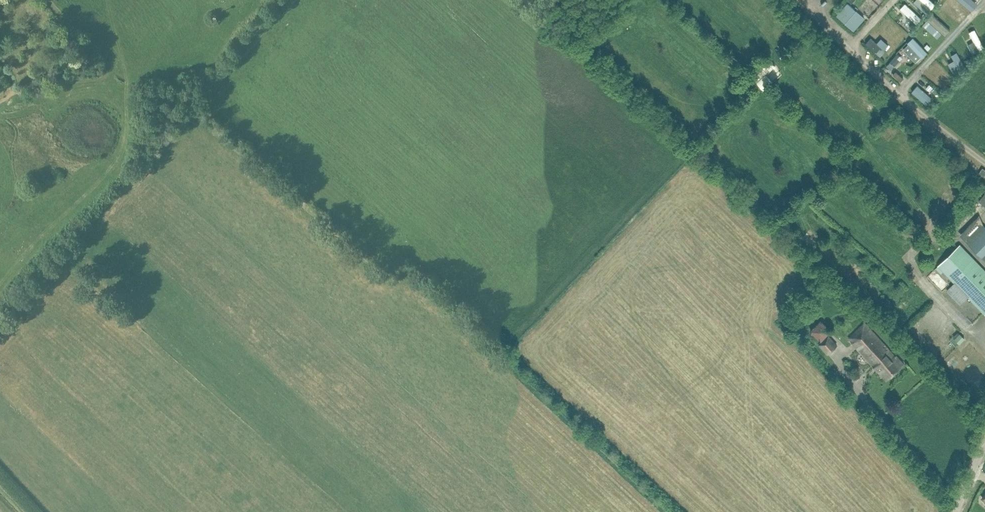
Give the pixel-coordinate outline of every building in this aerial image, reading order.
[(742,49),(749,57),(757,50),(750,42),(742,49)] [(792,77),(785,85),(794,93),(801,85),(792,77)] [(719,137),(713,143),(724,154),(730,148),(719,137)] [(984,224),(967,241),(982,257),(984,254),(984,226),(984,224)] [(960,245),(938,266),(984,313),(984,271),(960,245)] [(926,270),(921,273),(925,280),(930,278),(926,270)] [(821,340),(832,329),(821,319),(811,330),(821,340)] [(849,337),(887,379),(905,363),(897,354),(895,356),(865,323),(849,337)] [(836,345),(827,335),(819,343),(828,353),(836,345)] [(959,341),(965,349),(972,342),(966,335),(959,341)]
